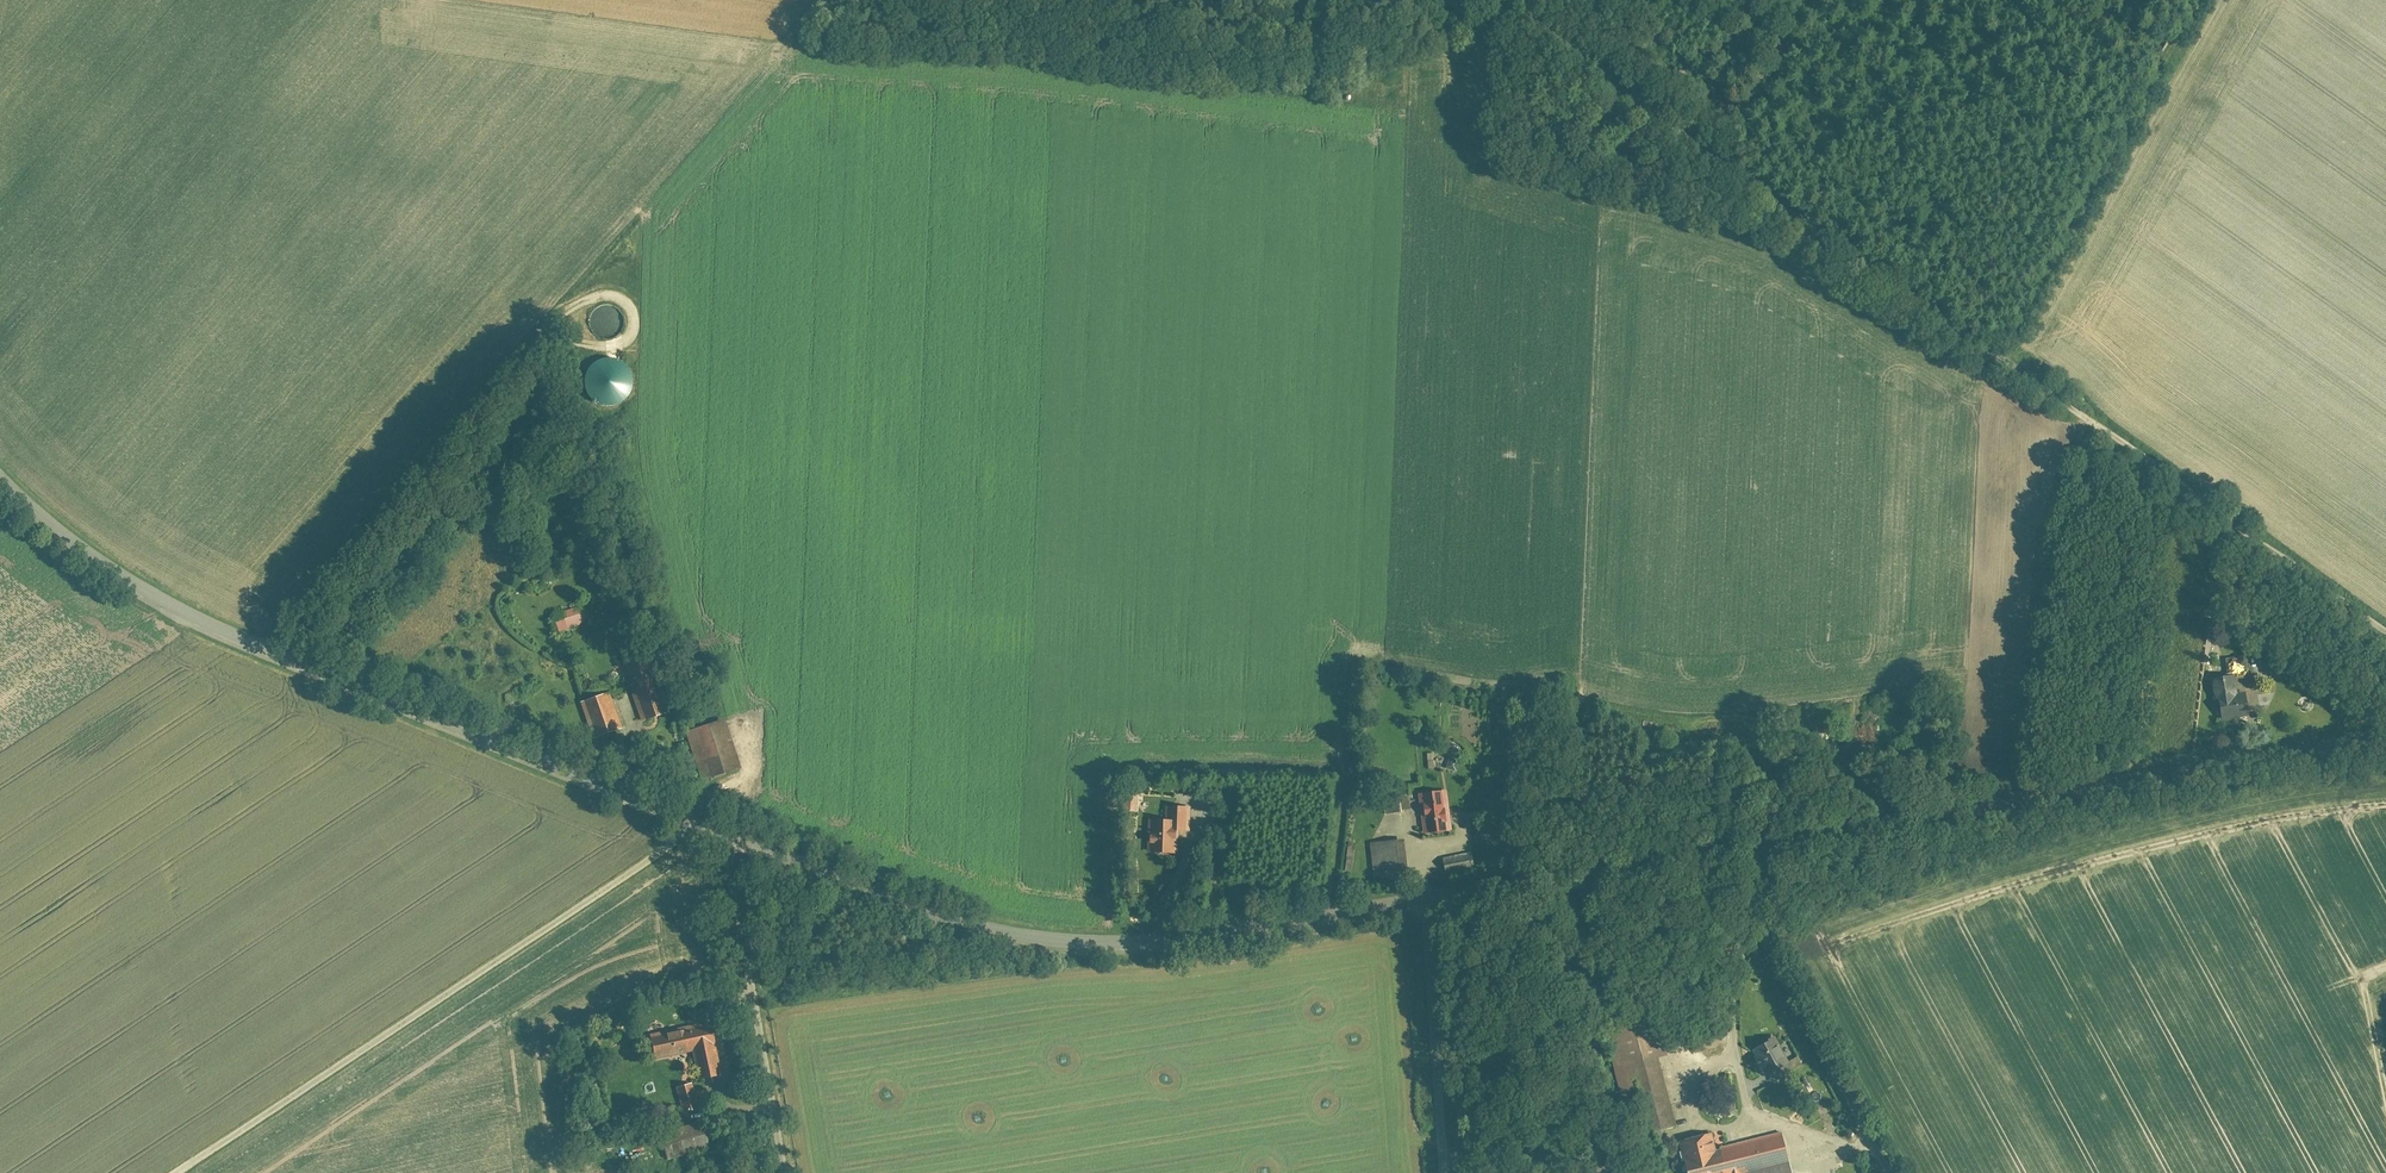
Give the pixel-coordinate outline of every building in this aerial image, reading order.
[(555,614),(560,633),(586,626),(581,608),(555,614)] [(621,660),(639,719),(666,711),(648,652),(621,660)] [(2210,683),(2217,726),(2251,720),(2244,678),(2210,683)] [(579,697),(591,737),(613,730),(601,690),(579,697)] [(722,717),(682,731),(699,778),(739,764),(722,717)] [(1422,794),(1427,832),(1450,829),(1445,791),(1422,794)] [(1144,821),(1145,853),(1174,853),(1174,834),(1189,834),(1188,806),(1165,807),(1166,821),(1144,821)] [(1375,841),(1377,878),(1406,877),(1404,840),(1375,841)] [(1471,855),(1447,858),(1448,874),(1472,872),(1471,855)] [(712,1074),(708,1052),(715,1050),(709,1020),(646,1034),(653,1063),(683,1056),(687,1079),(712,1074)] [(1656,1022),(1606,1034),(1614,1070),(1664,1058),(1656,1022)] [(1774,1038),(1751,1050),(1754,1055),(1749,1058),(1755,1071),(1761,1068),(1764,1073),(1777,1066),(1786,1061),(1774,1038)] [(1786,1061),(1777,1066),(1783,1076),(1801,1066),(1796,1056),(1786,1061)] [(1638,1069),(1652,1135),(1678,1130),(1664,1064),(1638,1069)] [(669,1089),(676,1117),(698,1112),(691,1083),(669,1089)] [(662,1136),(669,1160),(709,1148),(702,1124),(662,1136)] [(1742,1172),(1784,1161),(1777,1135),(1714,1151),(1711,1139),(1678,1148),(1685,1172),(1743,1172),(1742,1172)] [(1595,1169),(1596,1172),(1617,1172),(1615,1164),(1595,1169)]
